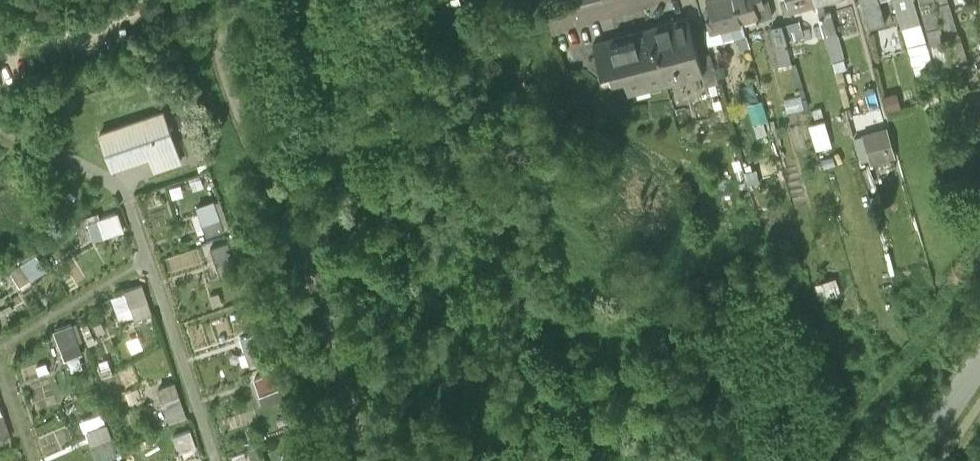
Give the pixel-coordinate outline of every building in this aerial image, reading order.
[(710,11),(705,13),(710,30),(741,21),(735,0),(707,0),(710,11)] [(741,21),(755,17),(757,23),(772,19),(767,0),(735,0),(741,21)] [(784,9),(815,1),(815,0),(781,0),(784,9)] [(815,1),(819,17),(825,15),(821,0),(815,0),(815,1)] [(869,28),(885,24),(878,0),(861,0),(869,28)] [(902,27),(919,22),(913,0),(894,0),(902,27)] [(922,13),(935,10),(932,0),(919,0),(922,13)] [(948,2),(938,4),(948,40),(958,37),(948,2)] [(935,10),(922,13),(926,31),(939,28),(935,10)] [(688,21),(649,31),(664,85),(702,75),(688,21)] [(798,23),(782,28),(786,43),(803,38),(798,23)] [(782,28),(771,31),(776,48),(787,45),(786,43),(782,28)] [(649,31),(593,47),(600,75),(609,72),(611,82),(623,79),(627,96),(664,85),(649,31)] [(868,164),(896,155),(882,109),(854,118),(868,164)] [(163,111),(98,135),(111,172),(147,159),(151,171),(181,161),(163,111)] [(809,121),(814,149),(831,147),(827,118),(809,121)] [(96,133),(84,135),(87,151),(99,149),(96,133)] [(223,231),(213,203),(197,209),(206,237),(223,231)] [(116,212),(88,222),(94,239),(122,230),(116,212)] [(227,243),(210,248),(220,277),(237,272),(227,243)] [(203,250),(180,253),(182,270),(205,267),(203,250)] [(34,254),(8,271),(18,287),(44,270),(34,254)] [(141,286),(125,291),(134,320),(151,315),(141,286)] [(71,326),(53,332),(63,362),(81,355),(71,326)] [(258,333),(241,339),(251,368),(268,362),(258,333)] [(271,373),(254,379),(264,407),(281,401),(271,373)] [(175,384),(158,390),(167,419),(185,413),(175,384)] [(88,433),(97,460),(101,460),(114,456),(105,428),(88,433)] [(190,430),(173,436),(179,453),(196,448),(190,430)]
